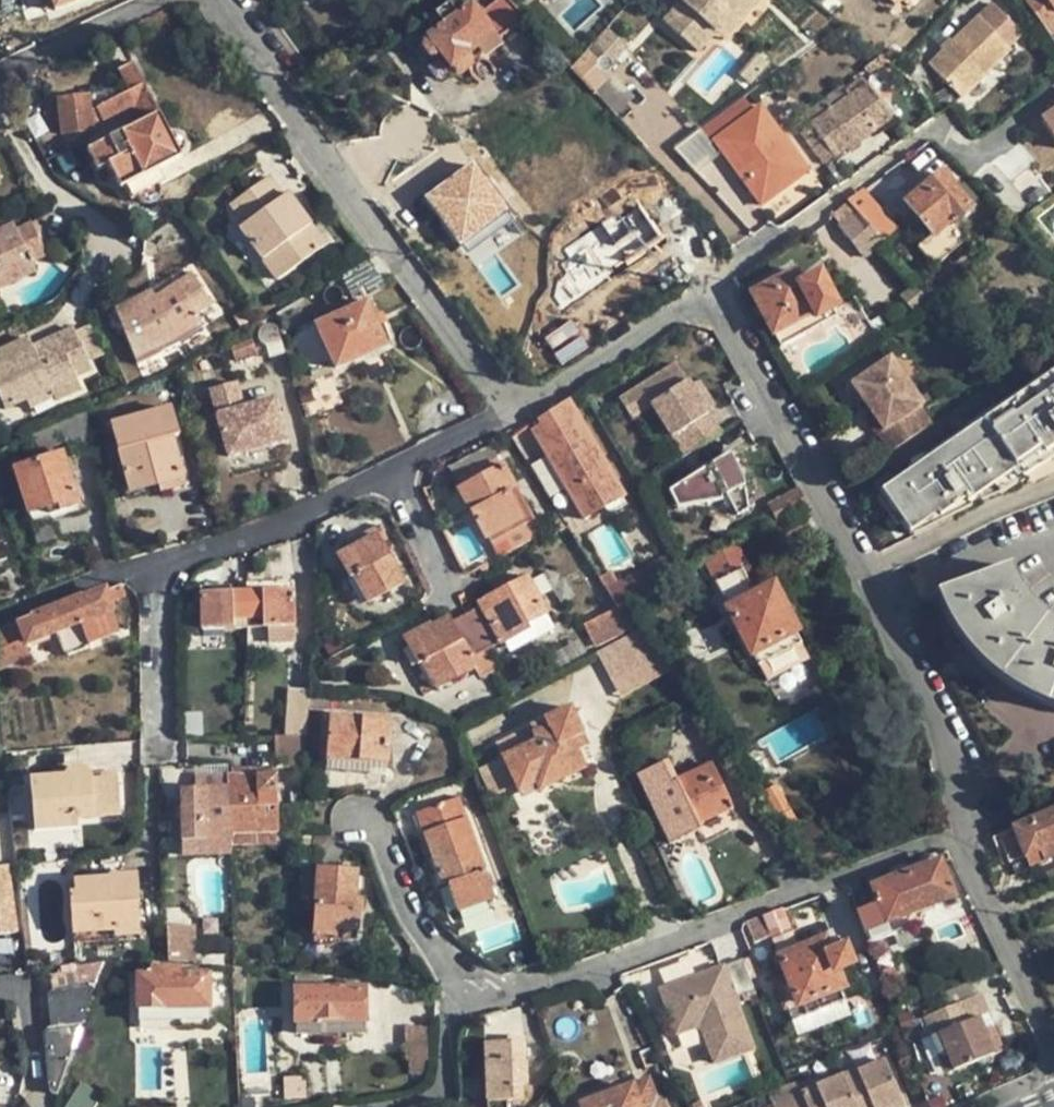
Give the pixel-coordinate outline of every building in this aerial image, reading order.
[(50,3),(54,12),(86,0),(49,0),(50,3)] [(526,18),(509,0),(487,0),(490,5),(479,13),(472,4),(457,15),(449,5),(441,9),(435,15),(442,26),(435,31),(423,39),(421,46),(428,55),(434,56),(438,54),(450,67),(453,70),(459,71),(466,66),(468,59),(466,57),(473,52),(481,55),(490,50),(491,43),(526,18)] [(421,10),(435,31),(442,26),(435,15),(441,9),(433,0),(421,10)] [(679,1),(663,18),(692,45),(710,26),(715,31),(733,10),(741,18),(757,0),(680,0),(679,1)] [(1053,32),(1053,24),(1037,0),(1024,0),(1049,36),(1053,32)] [(1053,24),(1053,0),(1037,0),(1053,24)] [(974,15),(1006,47),(1020,34),(988,1),(974,15)] [(723,38),(741,18),(733,10),(715,31),(723,38)] [(925,60),(933,69),(957,94),(1006,47),(979,20),(974,15),(974,16),(925,60)] [(698,50),(715,31),(710,26),(692,45),(698,50)] [(605,27),(585,50),(595,61),(596,58),(600,55),(604,55),(608,57),(610,60),(610,64),(627,45),(605,27)] [(570,67),(593,90),(609,75),(604,71),(601,71),(597,69),(595,66),(595,61),(585,50),(570,67)] [(436,78),(450,67),(438,54),(434,56),(425,64),(436,78)] [(768,63),(758,54),(740,74),(750,83),(768,63)] [(876,58),(855,74),(860,80),(882,65),(876,58)] [(120,189),(123,187),(158,170),(182,157),(179,153),(184,149),(185,143),(184,137),(180,134),(176,133),(170,135),(132,64),(117,71),(127,90),(119,94),(113,83),(87,97),(59,100),(62,133),(90,130),(133,109),(140,122),(86,150),(97,171),(107,166),(120,189)] [(611,73),(609,75),(593,90),(614,112),(632,95),(611,73)] [(847,100),(837,87),(803,113),(832,153),(850,141),(853,145),(888,120),(864,88),(847,100)] [(744,96),(700,129),(709,143),(754,112),(744,96)] [(759,108),(712,141),(735,174),(743,168),(749,177),(739,184),(756,208),(806,174),(759,108)] [(1039,122),(1053,143),(1053,111),(1039,122)] [(700,129),(673,149),(694,172),(721,155),(712,141),(709,143),(700,129)] [(473,159),(423,195),(462,248),(511,212),(473,159)] [(165,184),(158,170),(123,187),(130,201),(137,198),(141,202),(147,203),(152,202),(156,199),(159,194),(158,188),(165,184)] [(969,210),(939,175),(905,204),(931,235),(916,247),(933,267),(967,239),(953,223),(969,210)] [(281,197),(267,178),(231,205),(245,223),(239,228),(277,281),(324,246),(286,194),(281,197)] [(845,200),(865,222),(872,218),(879,212),(859,190),(845,200)] [(557,302),(662,243),(640,204),(556,251),(570,275),(549,286),(557,302)] [(882,230),(872,218),(865,222),(876,234),(882,230)] [(4,287),(35,273),(31,264),(47,256),(32,224),(16,231),(12,225),(0,231),(0,278),(4,287)] [(368,260),(338,276),(351,296),(364,289),(368,296),(370,294),(367,287),(381,281),(368,260)] [(184,266),(150,291),(154,297),(188,272),(184,266)] [(154,297),(150,291),(114,309),(137,365),(181,341),(204,327),(198,316),(211,308),(188,272),(154,297)] [(778,348),(817,328),(813,320),(833,309),(815,275),(795,285),(788,274),(750,292),(778,348)] [(384,286),(381,281),(367,287),(370,294),(384,286)] [(333,371),(360,359),(380,351),(386,348),(366,302),(313,325),(333,371)] [(838,317),(833,309),(813,320),(817,328),(838,317)] [(90,324),(75,331),(91,360),(86,343),(97,341),(101,355),(105,352),(90,324)] [(256,340),(259,344),(266,346),(269,357),(283,353),(277,330),(271,325),(266,324),(261,325),(257,328),(255,334),(256,340)] [(26,401),(51,389),(56,398),(57,401),(82,389),(75,377),(93,369),(91,360),(75,331),(73,327),(34,346),(29,337),(0,350),(0,396),(6,410),(26,401)] [(254,357),(247,338),(229,345),(235,364),(254,357)] [(86,343),(91,360),(101,355),(97,341),(86,343)] [(904,348),(889,358),(921,403),(936,393),(904,348)] [(382,358),(380,351),(360,359),(363,366),(382,358)] [(889,358),(850,385),(883,430),(876,435),(889,453),(926,427),(913,409),(921,403),(889,358)] [(700,410),(685,388),(671,366),(615,401),(628,421),(644,410),(664,438),(672,434),(684,451),(714,431),(700,410)] [(1022,479),(1053,457),(1053,370),(879,490),(907,533),(937,513),(939,517),(966,499),(968,502),(1015,469),(1022,479)] [(693,383),(685,388),(700,410),(707,405),(693,383)] [(208,404),(214,424),(199,428),(205,450),(207,449),(211,460),(225,456),(228,463),(245,458),(241,444),(284,430),(269,384),(208,404)] [(31,410),(56,398),(51,389),(26,401),(31,410)] [(567,399),(536,419),(540,426),(530,433),(543,456),(555,450),(574,483),(565,489),(584,521),(601,512),(609,516),(624,507),(621,501),(624,499),(567,399)] [(129,494),(156,488),(156,484),(182,478),(172,438),(177,436),(169,408),(111,422),(129,494)] [(27,514),(45,509),(57,505),(59,513),(79,507),(63,451),(13,468),(27,514)] [(723,454),(669,486),(682,508),(715,502),(719,508),(727,503),(733,516),(744,510),(738,478),(723,454)] [(507,493),(515,488),(503,465),(458,490),(484,540),(522,520),(507,493)] [(185,487),(182,478),(156,484),(156,488),(158,494),(185,487)] [(672,510),(682,508),(669,486),(663,491),(672,510)] [(529,516),(515,488),(507,493),(522,520),(529,516)] [(736,544),(807,506),(797,488),(766,505),(768,513),(730,533),(736,544)] [(48,517),(59,513),(57,505),(45,509),(48,517)] [(375,535),(349,549),(337,555),(349,579),(352,577),(367,605),(403,585),(375,535)] [(722,552),(702,562),(713,583),(733,571),(722,552)] [(622,590),(628,602),(676,576),(670,564),(622,590)] [(942,591),(948,605),(956,620),(966,635),(985,658),(1016,682),(1032,691),(1051,699),(1053,700),(1053,634),(1038,624),(1021,607),(1029,599),(1021,589),(1012,595),(1000,571),(942,591)] [(478,607),(463,614),(484,653),(499,645),(500,646),(528,631),(525,624),(546,613),(527,577),(475,603),(478,607)] [(270,592),(260,593),(246,593),(246,628),(274,627),(294,627),(294,582),(271,583),(270,592)] [(259,583),(260,593),(270,592),(271,583),(259,583)] [(221,593),(221,584),(199,584),(199,629),(246,628),(246,593),(231,593),(221,593)] [(231,584),(221,584),(221,593),(231,593),(231,584)] [(25,656),(28,650),(27,644),(51,635),(59,658),(66,659),(85,652),(90,645),(111,637),(115,630),(110,613),(112,613),(108,601),(122,595),(124,588),(122,585),(105,591),(104,589),(0,631),(0,665),(25,656)] [(725,608),(750,657),(795,633),(771,585),(725,608)] [(639,627),(628,602),(614,609),(583,624),(594,648),(639,627)] [(484,653),(463,614),(451,621),(449,615),(430,626),(432,630),(406,644),(417,665),(421,662),(435,689),(477,667),(473,659),(484,653)] [(403,637),(406,644),(432,630),(430,626),(429,623),(403,637)] [(655,643),(644,627),(596,652),(610,682),(642,666),(636,652),(655,643)] [(801,643),(795,633),(750,657),(755,667),(801,643)] [(287,690),(284,737),(305,736),(307,709),(309,692),(287,690)] [(331,695),(309,692),(307,709),(330,711),(331,695)] [(584,770),(576,753),(570,740),(581,735),(569,706),(542,718),(545,726),(529,733),(533,741),(499,756),(515,793),(534,785),(537,792),(584,770)] [(368,763),(385,764),(389,721),(360,718),(360,716),(329,714),(326,763),(368,766),(368,763)] [(178,722),(178,740),(185,740),(193,739),(193,722),(178,722)] [(587,748),(581,735),(570,740),(576,753),(587,748)] [(279,764),(303,764),(305,736),(284,737),(274,737),(274,756),(278,756),(279,764)] [(384,775),(385,764),(368,763),(368,766),(326,763),(325,772),(384,775)] [(665,763),(635,776),(668,845),(699,831),(696,825),(729,810),(709,764),(674,780),(665,763)] [(30,779),(33,820),(76,817),(76,821),(120,817),(117,780),(92,782),(91,774),(88,770),(84,767),(79,766),(74,766),(68,769),(65,772),(64,776),(30,779)] [(230,835),(276,834),(275,774),(228,775),(228,786),(230,835)] [(191,776),(191,787),(228,786),(228,775),(191,776)] [(773,785),(761,791),(783,831),(796,824),(773,785)] [(181,843),(229,842),(230,835),(228,786),(191,787),(180,787),(181,843)] [(445,877),(447,883),(456,911),(458,910),(461,920),(484,913),(481,904),(493,900),(458,798),(415,812),(437,879),(445,877)] [(1042,862),(1053,857),(1053,826),(1049,813),(998,836),(1009,862),(1022,857),(1037,851),(1042,862)] [(77,829),(76,821),(76,817),(33,820),(34,833),(77,829)] [(276,846),(276,834),(230,835),(229,842),(230,847),(276,846)] [(230,854),(230,847),(229,842),(181,843),(180,855),(230,854)] [(1027,868),(1042,862),(1037,851),(1022,857),(1027,868)] [(876,905),(855,913),(866,945),(911,929),(916,921),(916,912),(951,899),(937,861),(869,886),(876,905)] [(0,867),(0,934),(15,932),(5,866),(0,867)] [(353,910),(354,897),(355,872),(317,869),(311,935),(335,938),(336,929),(358,931),(360,910),(353,910)] [(108,876),(108,878),(73,880),(74,893),(69,893),(72,935),(111,932),(111,939),(137,937),(135,904),(138,904),(136,875),(108,876)] [(439,886),(447,883),(445,877),(437,879),(439,886)] [(363,897),(354,897),(353,910),(360,910),(362,911),(363,897)] [(796,951),(780,909),(760,916),(762,922),(748,927),(754,944),(764,940),(775,971),(781,969),(783,975),(773,979),(777,991),(775,992),(782,1010),(785,1009),(796,1035),(830,1023),(826,1010),(843,1002),(838,990),(841,989),(835,972),(849,967),(842,948),(828,953),(822,940),(796,951)] [(194,926),(168,926),(169,959),(194,961),(194,926)] [(624,935),(621,927),(611,931),(615,939),(624,935)] [(694,986),(692,979),(680,983),(685,996),(743,973),(739,964),(700,977),(702,983),(694,986)] [(42,1031),(48,1075),(51,1094),(55,1095),(93,988),(88,966),(43,975),(50,1028),(42,1031)] [(138,1022),(176,1022),(207,1022),(207,975),(176,975),(176,968),(153,968),(153,975),(137,975),(138,1022)] [(685,996),(680,983),(657,992),(673,1035),(700,1027),(714,1065),(748,1053),(730,998),(749,992),(743,973),(685,996)] [(700,977),(692,979),(694,986),(702,983),(700,977)] [(363,987),(293,989),(294,1036),(364,1035),(363,987)] [(923,1021),(930,1038),(937,1035),(951,1072),(991,1056),(976,1020),(973,1021),(967,1004),(923,1021)] [(943,1075),(951,1072),(937,1035),(930,1038),(928,1039),(943,1075)] [(519,1087),(525,1087),(522,1036),(506,1038),(507,1043),(483,1044),(486,1106),(505,1106),(505,1102),(512,1102),(511,1087),(519,1087)] [(653,1064),(648,1051),(637,1056),(642,1069),(653,1064)] [(835,1079),(845,1106),(881,1106),(890,1104),(875,1066),(851,1076),(849,1073),(835,1079)] [(835,1079),(797,1094),(802,1106),(845,1106),(835,1079)] [(646,1081),(580,1104),(581,1106),(661,1106),(658,1099),(653,1101),(646,1081)] [(761,1095),(767,1106),(797,1106),(792,1095),(788,1083),(761,1095)] [(100,1097),(80,1084),(65,1106),(94,1106),(100,1097)] [(520,1101),(519,1087),(511,1087),(512,1102),(520,1101)] [(792,1095),(797,1106),(802,1106),(797,1094),(792,1095)]
